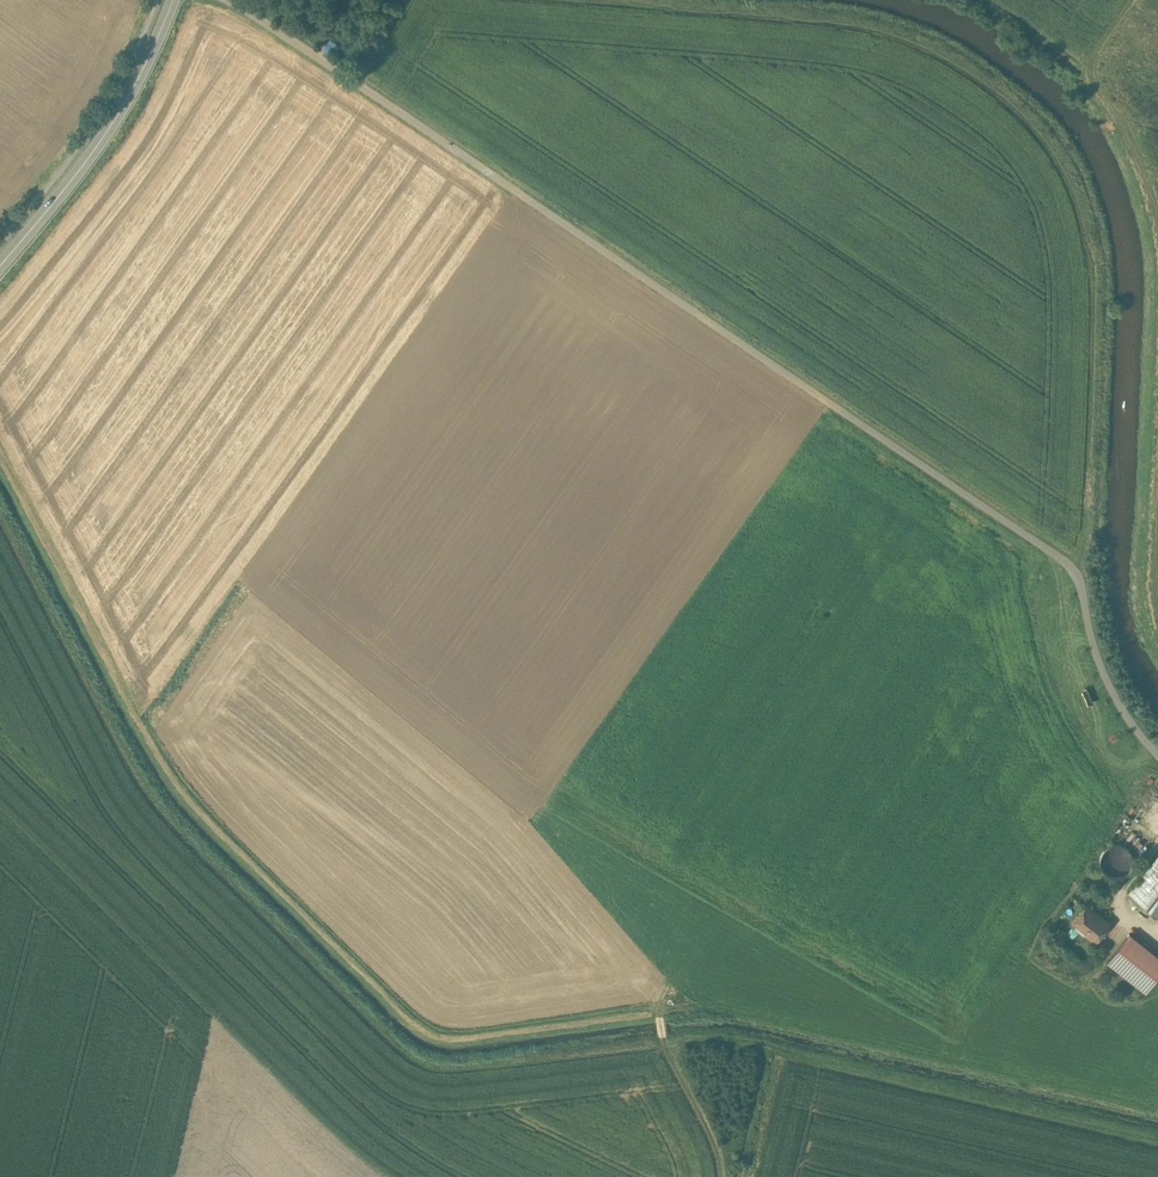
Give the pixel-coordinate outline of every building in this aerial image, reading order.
[(1100,865),(1103,871),(1109,875),(1115,877),(1122,876),(1128,872),(1132,867),(1133,861),(1132,855),(1129,850),(1125,846),(1119,844),(1113,844),(1107,846),(1102,852),(1100,858),(1100,865)] [(1130,893),(1141,901),(1157,880),(1157,857),(1130,893)] [(1141,901),(1157,916),(1157,880),(1141,901)] [(1099,917),(1094,912),(1086,906),(1073,923),(1075,924),(1085,932),(1095,940),(1109,923),(1100,916),(1099,917)] [(1085,932),(1075,924),(1073,927),(1083,934),(1085,932)] [(1129,933),(1107,961),(1145,990),(1157,974),(1157,955),(1129,933)]
